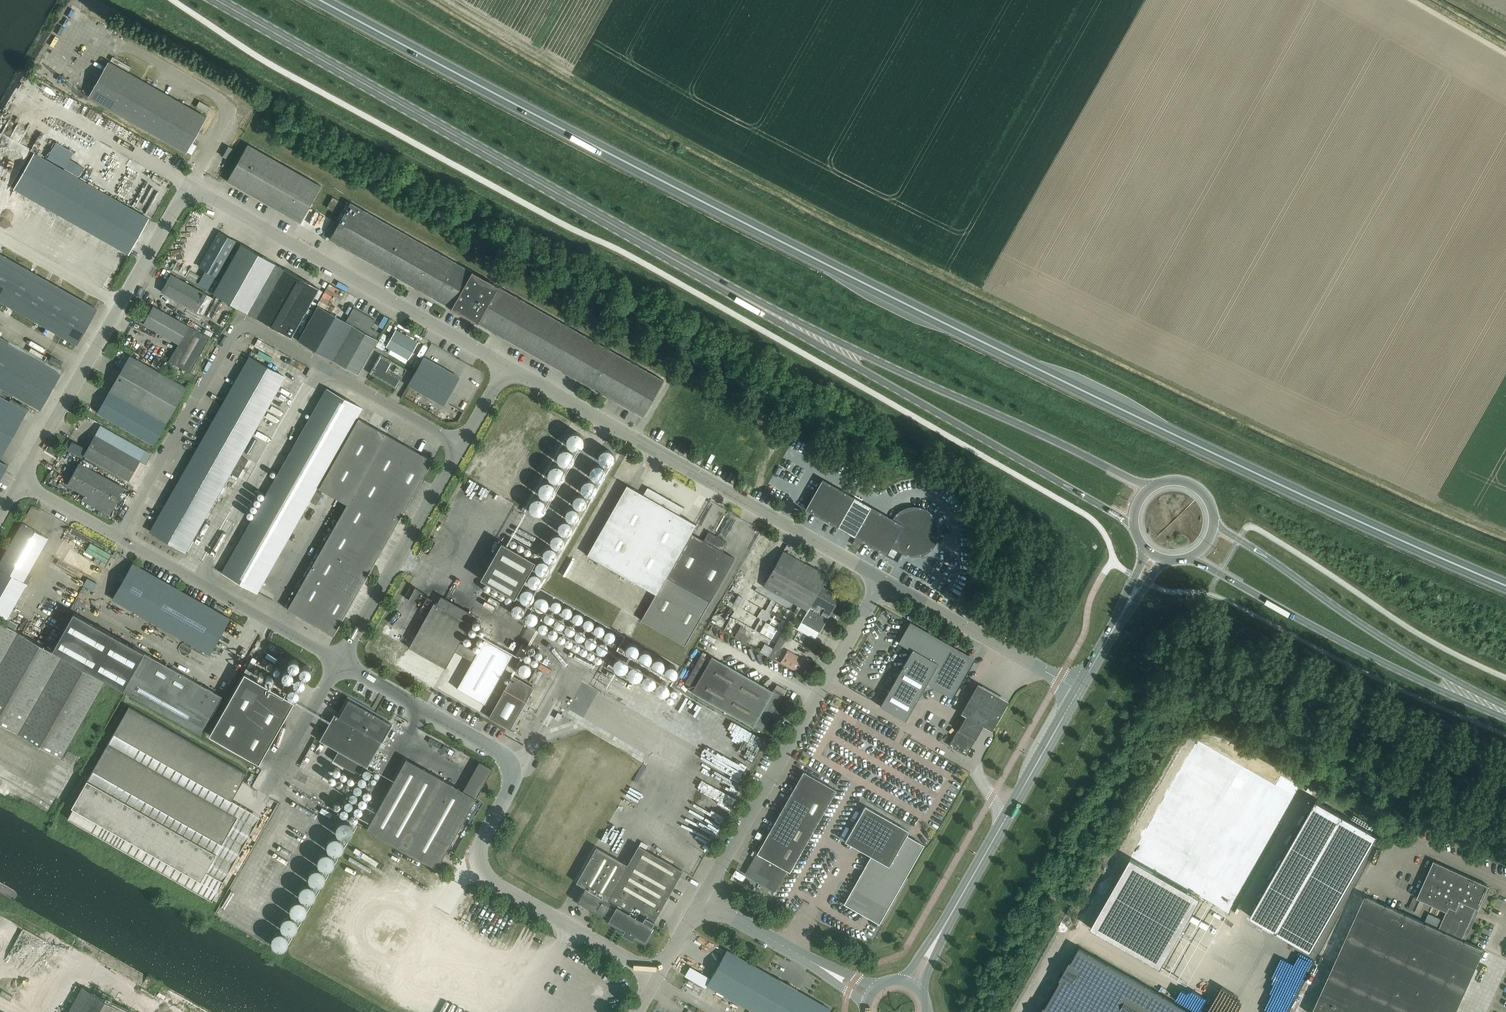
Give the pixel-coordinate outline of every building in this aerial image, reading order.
[(206,117),(160,91),(109,62),(89,97),(186,152),(206,117)] [(210,107),(199,101),(196,107),(206,113),(210,107)] [(7,151),(13,139),(0,132),(0,147),(7,151)] [(285,214),(292,218),(300,222),(321,186),(247,144),(227,181),(285,214)] [(14,189),(128,253),(141,231),(148,218),(34,153),(14,189)] [(326,206),(333,196),(326,191),(320,201),(326,206)] [(338,200),(332,197),(326,207),(332,211),(338,200)] [(350,202),(329,239),(642,416),(663,380),(350,202)] [(216,276),(236,241),(218,231),(199,266),(216,276)] [(252,315),(280,266),(240,244),(213,293),(252,315)] [(0,251),(0,301),(61,335),(76,344),(96,309),(94,307),(0,254),(2,252),(0,251)] [(319,288),(280,266),(252,315),(291,337),(319,288)] [(171,274),(161,292),(202,315),(212,298),(171,274)] [(168,361),(189,373),(191,369),(209,338),(153,306),(143,324),(178,344),(168,361)] [(353,308),(345,321),(318,306),(298,340),(358,374),(378,340),(372,336),(374,332),(370,329),(375,320),(353,308)] [(417,342),(396,330),(386,346),(408,359),(417,342)] [(12,396),(39,411),(61,372),(46,363),(0,337),(0,418),(12,396)] [(387,370),(392,361),(380,354),(369,373),(396,388),(401,378),(387,370)] [(130,355),(110,391),(166,423),(186,387),(130,355)] [(62,362),(52,356),(49,361),(59,367),(62,362)] [(249,356),(190,461),(150,531),(185,551),(230,472),(238,477),(247,459),(240,455),(285,377),(249,356)] [(408,385),(443,405),(459,377),(424,357),(408,385)] [(326,388),(222,572),(257,592),(362,408),(326,388)] [(166,423),(110,391),(97,413),(153,444),(166,423)] [(333,635),(432,460),(357,417),(317,487),(346,504),(287,609),(333,635)] [(100,426),(84,455),(128,480),(139,460),(145,463),(150,454),(100,426)] [(567,439),(567,442),(569,446),(572,449),(575,450),(579,449),(582,447),(584,443),(584,439),(583,436),(580,433),(576,432),(572,433),(569,435),(567,439)] [(550,436),(544,449),(557,455),(563,442),(550,436)] [(589,453),(600,454),(601,439),(590,438),(589,453)] [(558,454),(558,458),(559,462),(562,464),(566,465),(570,465),(573,462),(575,459),(575,455),(573,451),(570,449),(566,448),(563,449),(560,451),(558,454)] [(542,451),(534,463),(546,471),(554,460),(542,451)] [(577,463),(585,468),(593,457),(585,452),(577,463)] [(124,488),(79,463),(67,484),(85,494),(82,500),(91,505),(94,499),(112,509),(124,488)] [(549,471),(548,475),(550,478),(553,481),(557,482),(560,481),(564,479),(565,475),(565,471),(564,468),(561,466),(557,465),(553,465),(550,468),(549,471)] [(568,477),(574,483),(584,474),(577,467),(568,477)] [(527,484),(540,487),(542,472),(529,470),(527,484)] [(805,509),(837,527),(854,497),(822,479),(805,509)] [(539,488),(539,492),(540,495),(543,498),(547,499),(551,498),(554,496),(556,492),(556,488),(554,485),(551,482),(548,482),(544,482),(541,484),(539,488)] [(561,491),(567,497),(574,489),(568,483),(561,491)] [(520,485),(516,499),(530,503),(534,490),(520,485)] [(647,487),(643,494),(626,485),(586,555),(656,594),(691,533),(696,524),(679,514),(683,508),(647,487)] [(322,494),(316,491),(310,501),(314,504),(316,504),(322,494)] [(530,504),(530,507),(531,511),(534,514),(538,515),(542,514),(545,512),(547,508),(547,504),(545,501),(542,498),(539,497),(535,498),(532,500),(530,504)] [(563,510),(567,500),(558,497),(554,507),(563,510)] [(920,507),(913,506),(907,507),(901,510),(895,514),(892,519),(854,497),(837,527),(897,561),(901,553),(906,555),(910,556),(914,556),(920,556),(926,553),(932,549),(935,544),(938,538),(939,531),(938,525),(935,519),(931,514),(926,510),(920,507)] [(516,506),(508,516),(521,526),(529,516),(516,506)] [(552,509),(546,520),(554,524),(560,513),(552,509)] [(538,531),(544,537),(553,528),(546,522),(538,531)] [(23,581),(48,538),(22,523),(0,561),(0,614),(7,618),(27,583),(23,581)] [(656,594),(641,620),(685,645),(734,558),(722,550),(727,542),(708,531),(703,540),(691,533),(656,594)] [(530,545),(537,551),(545,541),(539,535),(530,545)] [(862,542),(855,538),(852,544),(859,548),(862,542)] [(502,542),(481,578),(515,597),(536,561),(502,542)] [(801,622),(818,631),(839,595),(821,586),(827,575),(817,570),(817,569),(809,565),(783,551),(763,586),(799,606),(807,611),(801,622)] [(104,565),(110,556),(105,552),(99,562),(104,565)] [(604,593),(549,563),(544,572),(589,597),(588,600),(597,605),(604,593)] [(151,621),(158,625),(209,654),(229,618),(133,564),(113,599),(147,619),(151,621)] [(79,582),(85,586),(89,579),(82,575),(79,582)] [(531,582),(523,588),(534,603),(542,597),(531,582)] [(437,604),(433,603),(408,647),(410,648),(408,652),(406,651),(398,666),(429,684),(437,668),(435,667),(437,663),(445,668),(454,651),(472,661),(452,697),(480,712),(512,655),(484,639),(477,652),(460,642),(470,623),(467,621),(471,614),(441,597),(437,604)] [(513,606),(520,613),(528,606),(521,599),(513,606)] [(53,649),(123,689),(144,653),(73,613),(53,649)] [(389,625),(395,629),(400,620),(394,616),(389,625)] [(0,621),(0,723),(62,758),(105,681),(56,653),(0,621)] [(973,659),(910,623),(899,642),(912,650),(880,706),(905,720),(926,683),(952,697),(973,659)] [(512,638),(507,635),(503,644),(507,646),(512,638)] [(788,650),(782,661),(799,670),(805,659),(788,650)] [(222,697),(144,653),(123,689),(122,691),(201,735),(222,697)] [(691,692),(761,731),(783,693),(774,688),(772,691),(711,656),(709,660),(701,655),(685,683),(693,688),(691,692)] [(315,667),(297,656),(279,689),(250,672),(215,733),(262,760),(315,667)] [(532,666),(539,669),(542,662),(535,659),(532,666)] [(623,667),(620,673),(628,677),(631,671),(623,667)] [(522,674),(538,683),(542,675),(537,672),(536,674),(525,668),(522,674)] [(510,729),(533,687),(512,675),(488,717),(510,729)] [(969,723),(963,732),(959,730),(958,728),(958,730),(957,729),(948,745),(966,756),(986,724),(994,729),(1010,702),(982,685),(966,711),(969,723)] [(319,740),(320,741),(338,751),(333,759),(359,774),(364,765),(366,767),(388,729),(391,723),(348,698),(338,716),(334,713),(319,740)] [(231,801),(231,800),(247,773),(129,706),(113,734),(231,801)] [(1293,797),(1196,741),(1130,858),(1227,913),(1293,797)] [(92,771),(221,844),(237,816),(108,743),(92,771)] [(681,757),(689,758),(690,752),(674,750),(673,758),(681,759),(681,757)] [(300,752),(294,755),(303,768),(308,764),(300,752)] [(436,868),(439,862),(476,798),(451,784),(406,758),(366,828),(436,868)] [(682,768),(678,766),(679,765),(672,762),(669,770),(680,773),(682,768)] [(286,768),(283,773),(289,778),(292,773),(286,768)] [(836,790),(803,771),(756,853),(752,861),(745,874),(754,879),(758,878),(760,880),(761,879),(767,883),(768,887),(775,890),(786,870),(789,872),(836,790)] [(296,784),(302,781),(299,775),(293,778),(296,784)] [(191,839),(87,780),(71,807),(73,808),(201,881),(206,871),(216,853),(191,839)] [(307,791),(313,787),(308,781),(303,786),(307,791)] [(1377,835),(1316,800),(1250,916),(1311,951),(1377,835)] [(879,924),(923,845),(906,835),(908,831),(865,806),(845,841),(871,856),(844,904),(879,924)] [(335,809),(324,808),(323,820),(335,820),(335,809)] [(336,828),(336,831),(338,835),(341,837),(344,838),(348,838),(351,835),(353,832),(353,828),(352,825),(349,822),(345,821),(341,822),(338,824),(336,828)] [(305,842),(311,856),(323,851),(317,837),(305,842)] [(327,843),(327,847),(328,851),(331,853),(335,854),(339,853),(342,851),(344,847),(344,844),(342,840),(339,838),(335,837),(332,838),(329,840),(327,843)] [(576,901),(618,925),(617,928),(631,936),(632,933),(644,940),(652,926),(651,925),(682,870),(638,845),(627,864),(595,847),(575,882),(584,887),(576,901)] [(300,873),(314,865),(306,852),(293,860),(300,873)] [(318,859),(318,863),(319,867),(322,869),(326,870),(330,869),(333,867),(335,863),(335,860),(333,856),(330,854),(327,853),(323,854),(320,856),(318,859)] [(1365,895),(1320,994),(1317,993),(1309,1011),(1456,1011),(1484,949),(1476,946),(1465,941),(1479,909),(1478,909),(1489,886),(1433,861),(1417,898),(1446,911),(1438,929),(1408,915),(1365,895)] [(308,875),(308,879),(310,882),(313,885),(316,886),(320,885),(323,883),(325,879),(325,876),(324,872),(321,870),(317,869),(313,869),(310,872),(308,875)] [(300,891),(299,895),(301,898),(304,901),(308,902),(311,901),(315,899),(316,895),(316,891),(315,888),(312,886),(308,885),(304,885),(301,888),(300,891)] [(277,888),(280,902),(293,899),(290,886),(277,888)] [(267,913),(281,918),(285,906),(271,901),(267,913)] [(290,907),(290,911),(291,915),(294,917),(298,918),(302,917),(305,915),(307,912),(307,908),(305,904),(302,902),(298,901),(295,902),(292,904),(290,907)] [(277,925),(263,915),(255,927),(268,937),(277,925)] [(281,923),(281,927),(282,930),(285,933),(289,934),(293,933),(296,931),(298,927),(298,923),(296,920),(293,917),(290,916),(286,917),(283,919),(281,923)] [(26,949),(25,947),(30,945),(31,942),(25,926),(19,929),(15,937),(13,938),(9,948),(4,950),(6,957),(1,959),(0,960),(0,961),(4,973),(12,976),(17,966),(19,965),(26,949)] [(272,938),(271,942),(273,946),(276,948),(280,949),(284,949),(287,946),(288,943),(288,939),(287,935),(284,933),(280,932),(276,933),(273,935),(272,938)] [(1079,948),(1042,1011),(1192,1011),(1079,948)] [(707,985),(755,1011),(827,1011),(829,1008),(727,950),(707,985)] [(1197,972),(1205,975),(1209,967),(1201,963),(1197,972)] [(1275,976),(1279,967),(1273,964),(1269,974),(1275,976)] [(20,971),(17,977),(27,982),(30,977),(20,971)] [(9,978),(5,985),(10,988),(14,980),(9,978)] [(82,986),(68,1011),(127,1011),(82,986)]
